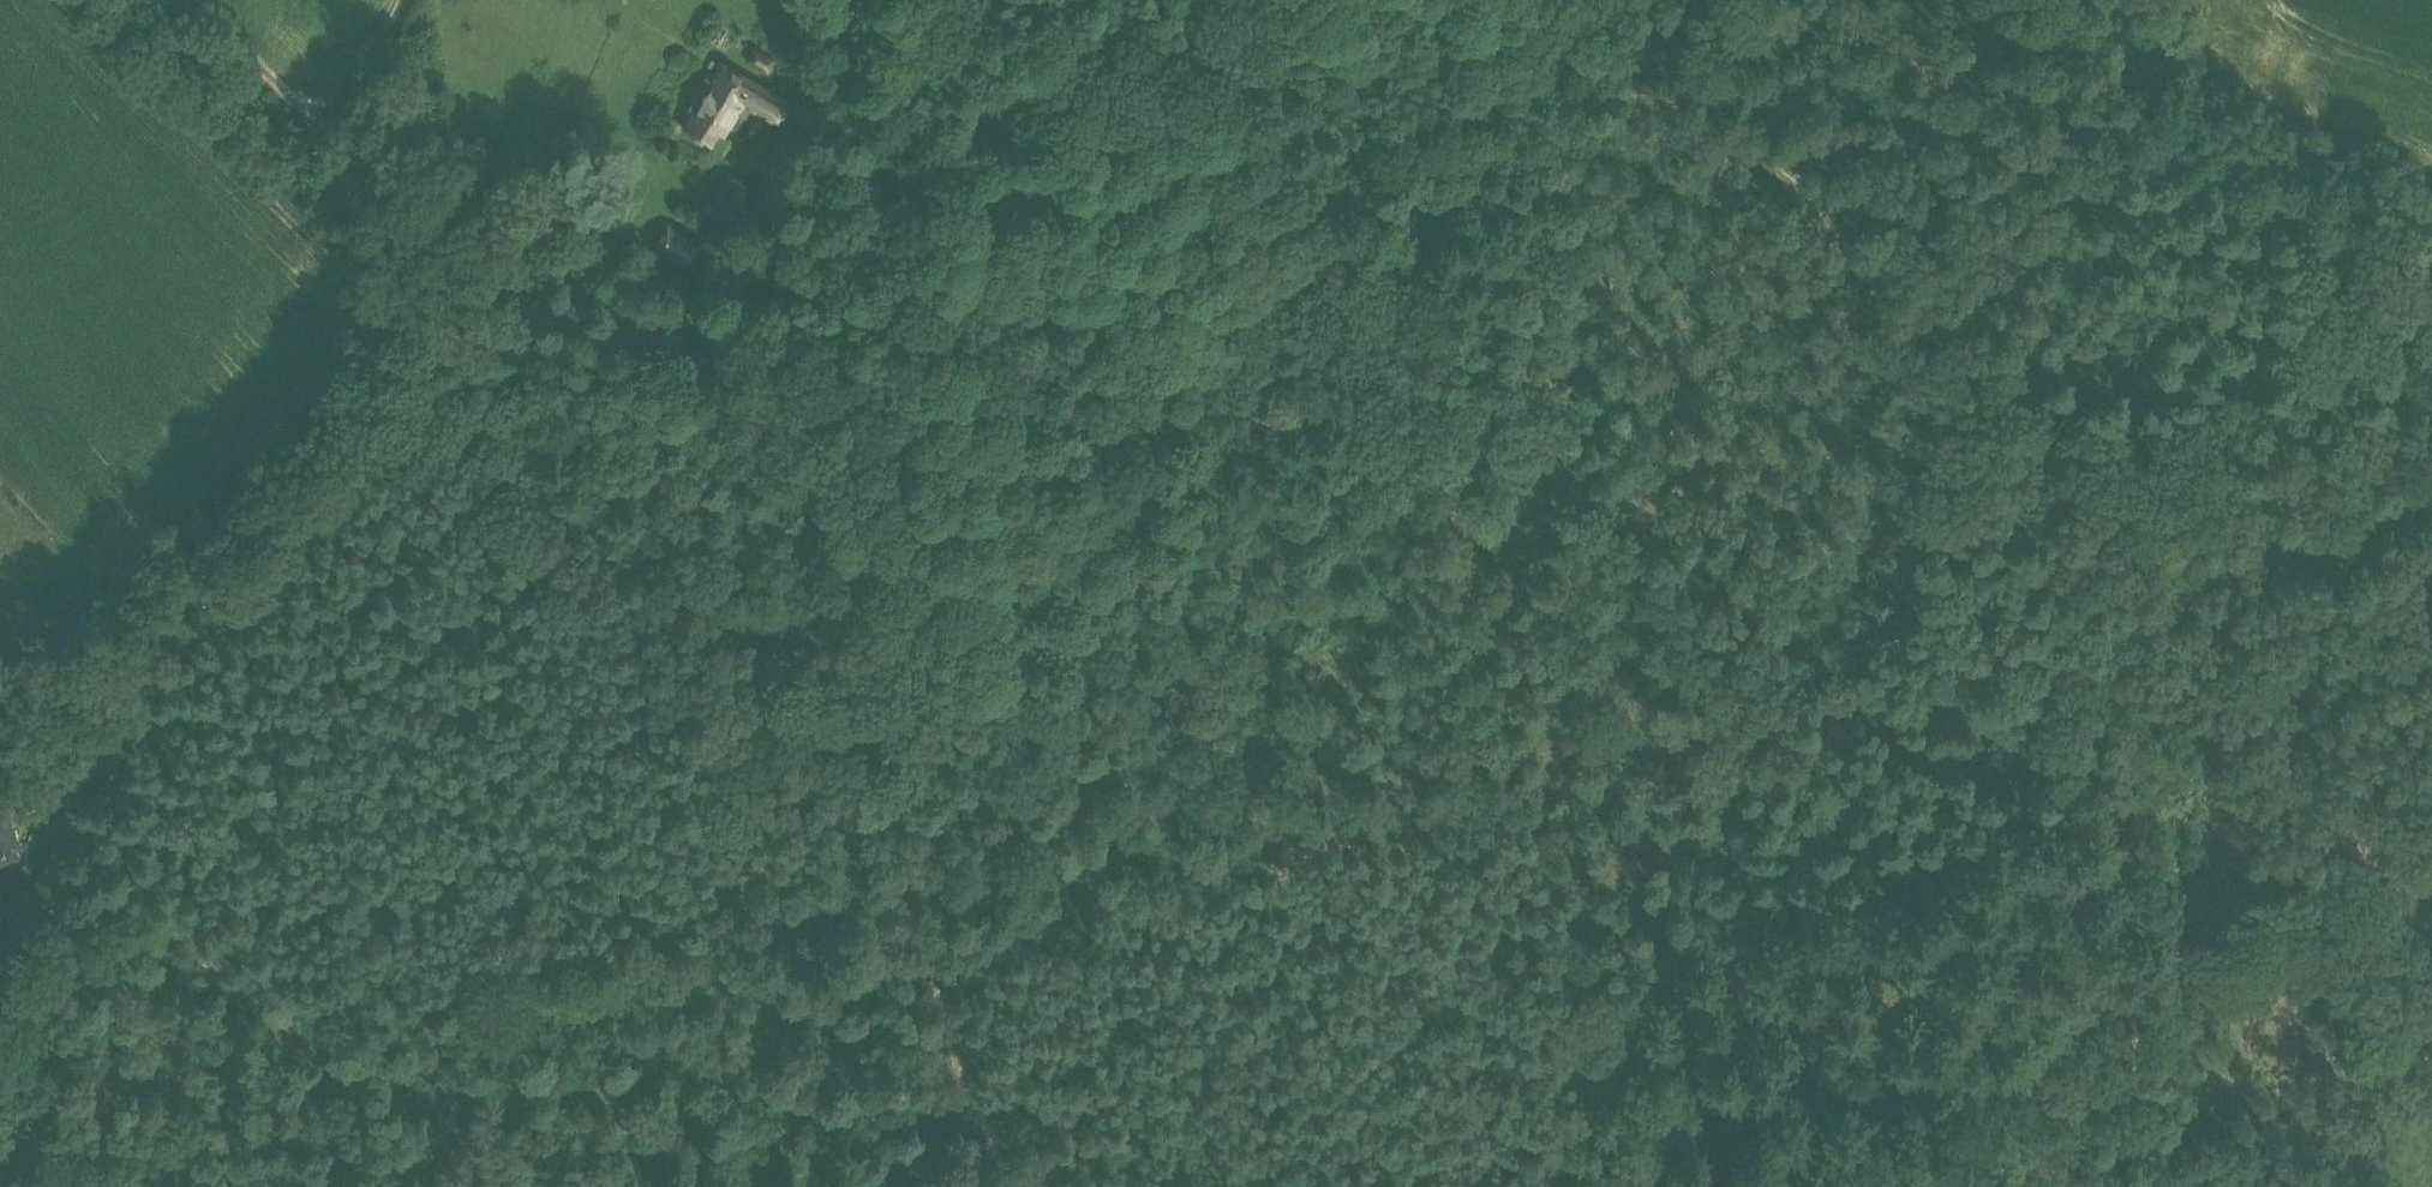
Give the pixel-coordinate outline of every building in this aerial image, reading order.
[(747,59),(769,71),(777,56),(755,44),(747,59)] [(687,126),(712,142),(720,129),(725,132),(745,98),(765,110),(779,119),(790,102),(777,94),(725,62),(715,79),(708,75),(690,105),(697,109),(687,126)] [(657,246),(692,266),(704,244),(669,223),(657,246)] [(21,855),(18,848),(24,845),(6,806),(0,809),(0,865),(21,855)]
